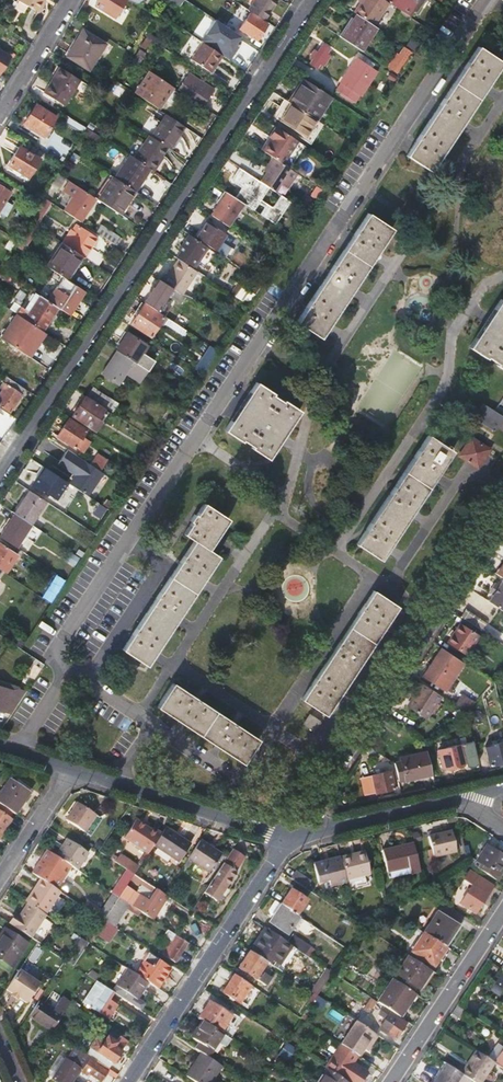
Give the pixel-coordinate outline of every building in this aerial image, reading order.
[(14,2),(35,15),(42,4),(40,3),(42,0),(16,0),(14,2)] [(95,5),(114,18),(125,0),(98,0),(95,5)] [(249,10),(265,20),(278,0),(256,0),(249,10)] [(384,0),(360,0),(357,3),(359,5),(354,13),(356,14),(373,26),(388,3),(386,1),(384,0)] [(405,14),(409,7),(415,11),(422,0),(386,0),(386,1),(388,3),(405,14)] [(151,13),(147,20),(153,23),(157,17),(151,13)] [(253,14),(242,30),(257,40),(267,24),(253,14)] [(338,35),(341,37),(362,51),(377,28),(373,26),(356,14),(353,18),(351,17),(338,35)] [(211,48),(230,60),(235,52),(231,50),(235,44),(241,35),(216,19),(201,41),(211,48)] [(88,71),(104,44),(82,30),(75,41),(77,43),(68,58),(88,71)] [(77,43),(75,41),(65,57),(68,58),(77,43)] [(317,67),(330,47),(323,43),(318,51),(314,49),(311,54),(314,56),(310,63),(317,67)] [(397,72),(412,51),(403,45),(388,66),(397,72)] [(478,47),(406,157),(428,171),(433,164),(438,156),(440,158),(454,136),(452,135),(457,128),(462,119),(464,121),(479,99),(477,98),(482,91),(486,84),(488,85),(502,63),(478,47)] [(211,48),(200,64),(220,77),(230,60),(211,48)] [(10,58),(0,52),(0,73),(10,58)] [(357,58),(336,89),(356,103),(377,71),(357,58)] [(63,105),(80,79),(62,68),(51,85),(50,84),(44,93),(63,105)] [(150,71),(135,93),(158,108),(173,86),(150,71)] [(183,83),(193,89),(188,96),(198,103),(209,86),(189,73),(183,83)] [(296,90),(289,101),(291,103),(317,119),(331,96),(307,81),(299,92),(296,90)] [(280,120),(306,138),(317,120),(317,119),(291,103),(280,120)] [(36,104),(23,124),(44,136),(56,117),(36,104)] [(167,114),(152,137),(168,148),(170,149),(186,126),(167,114)] [(67,116),(64,121),(74,127),(77,122),(67,116)] [(272,138),(264,151),(272,157),(275,159),(281,162),(297,139),(275,125),(269,136),(272,138)] [(150,136),(135,159),(149,168),(153,171),(168,148),(152,137),(150,136)] [(269,136),(260,149),(264,151),(272,138),(269,136)] [(297,139),(281,162),(288,167),(303,143),(297,139)] [(20,147),(7,166),(27,178),(39,158),(42,160),(46,154),(24,141),(20,147)] [(129,155),(115,178),(135,191),(149,168),(135,159),(129,155)] [(272,157),(263,171),(266,173),(275,159),(272,157)] [(266,173),(260,182),(269,187),(274,191),(289,168),(288,167),(281,162),(275,159),(266,173)] [(241,188),(234,198),(244,203),(253,210),(258,203),(263,207),(259,214),(275,224),(290,201),(280,194),(271,207),(260,200),(269,187),(260,182),(238,167),(230,180),(241,188)] [(113,176),(97,199),(120,214),(135,191),(115,178),(113,176)] [(75,198),(66,211),(82,222),(97,199),(72,182),(65,192),(75,198)] [(10,192),(0,185),(0,209),(10,192)] [(319,187),(313,197),(318,200),(324,190),(319,187)] [(227,192),(212,215),(229,226),(244,203),(234,198),(227,192)] [(40,202),(29,220),(36,225),(51,202),(43,197),(40,202)] [(368,214),(295,323),(318,338),(322,332),(328,323),(330,325),(344,303),(342,302),(346,295),(352,286),(354,288),(369,266),(367,264),(370,259),(376,250),(378,252),(392,230),(368,214)] [(197,237),(216,249),(227,233),(208,221),(197,237)] [(76,230),(67,245),(81,255),(98,266),(105,255),(91,246),(97,237),(76,223),(73,228),(76,230)] [(97,231),(115,244),(120,237),(101,224),(97,231)] [(204,245),(189,235),(175,256),(179,259),(185,263),(187,260),(195,250),(199,253),(204,245)] [(62,241),(46,265),(62,276),(66,279),(81,255),(67,245),(62,241)] [(167,274),(163,281),(173,288),(183,294),(198,271),(185,263),(179,259),(168,275),(167,274)] [(62,276),(47,300),(58,307),(69,314),(84,291),(66,279),(62,276)] [(256,279),(250,288),(254,291),(261,281),(256,279)] [(155,287),(145,302),(158,311),(173,288),(163,281),(161,280),(156,287),(155,287)] [(34,291),(19,315),(24,318),(40,295),(34,291)] [(40,295),(24,318),(42,330),(58,307),(47,300),(40,295)] [(470,351),(487,362),(488,360),(498,367),(497,369),(502,373),(502,303),(501,302),(495,312),(497,313),(487,328),(485,326),(470,351)] [(165,317),(145,303),(131,323),(151,337),(165,317)] [(17,314),(1,338),(22,352),(26,354),(42,330),(24,318),(19,315),(17,314)] [(184,328),(172,320),(168,327),(179,335),(184,328)] [(128,332),(117,349),(148,370),(155,360),(143,352),(148,345),(128,332)] [(212,346),(204,358),(211,362),(218,351),(212,346)] [(196,369),(203,374),(211,362),(204,358),(196,369)] [(115,360),(97,387),(95,386),(89,395),(103,404),(113,389),(117,392),(131,370),(115,360)] [(0,388),(0,404),(11,411),(25,389),(7,377),(0,388)] [(254,383),(221,431),(265,460),(271,451),(269,450),(270,448),(279,435),(281,436),(297,412),(280,401),(279,402),(269,395),(270,394),(254,383)] [(73,416),(97,431),(102,422),(98,420),(105,410),(86,398),(73,416)] [(492,413),(502,420),(501,421),(502,422),(502,398),(492,413)] [(481,406),(472,421),(492,434),(501,421),(502,420),(492,413),(481,406)] [(90,433),(70,419),(58,437),(79,451),(80,449),(84,452),(86,449),(88,451),(93,443),(87,439),(90,433)] [(425,437),(352,547),(375,562),(380,554),(385,547),(387,548),(401,527),(399,525),(404,518),(409,510),(411,511),(426,489),(424,488),(428,482),(433,474),(435,475),(450,453),(425,437)] [(469,439),(456,459),(474,470),(486,451),(469,439)] [(100,457),(97,463),(107,470),(111,464),(100,457)] [(86,462),(72,485),(88,496),(103,473),(94,467),(86,462)] [(103,473),(104,474),(107,470),(97,463),(94,467),(103,473)] [(33,484),(57,500),(68,482),(45,467),(33,484)] [(36,495),(21,517),(37,527),(52,505),(36,495)] [(193,544),(120,654),(142,668),(146,661),(152,653),(153,654),(168,633),(166,632),(170,625),(176,616),(178,617),(192,595),(191,594),(194,589),(200,580),(202,581),(216,559),(202,550),(206,545),(212,536),(214,538),(225,521),(200,505),(180,536),(193,544)] [(0,536),(0,537),(18,548),(27,534),(32,536),(37,527),(21,517),(15,513),(0,536)] [(0,542),(0,569),(6,573),(19,554),(1,541),(0,542)] [(49,574),(38,590),(48,596),(58,579),(49,574)] [(487,601),(502,611),(502,579),(502,578),(487,601)] [(371,592),(299,702),(322,716),(327,708),(331,701),(333,703),(347,681),(345,680),(350,673),(355,664),(357,665),(371,643),(370,642),(374,634),(379,628),(381,629),(395,607),(371,592)] [(463,618),(447,643),(466,655),(481,631),(463,618)] [(439,649),(422,676),(444,690),(451,679),(455,681),(465,667),(439,649)] [(421,683),(405,706),(423,718),(439,695),(421,683)] [(4,710),(18,688),(19,686),(12,684),(10,689),(0,685),(0,709),(4,710)] [(257,742),(171,685),(155,710),(166,717),(224,756),(240,767),(257,742)] [(18,688),(4,710),(13,713),(28,691),(19,689),(20,687),(19,686),(18,688)] [(465,713),(473,704),(461,697),(455,706),(465,713)] [(308,717),(301,726),(311,733),(318,723),(308,717)] [(488,766),(502,762),(502,742),(484,746),(488,766)] [(441,769),(464,764),(460,745),(437,750),(441,769)] [(430,775),(425,752),(399,758),(400,761),(392,763),(397,782),(404,780),(405,781),(430,775)] [(370,776),(375,794),(393,789),(391,781),(394,781),(392,773),(389,773),(389,772),(370,776)] [(0,794),(0,804),(12,812),(15,814),(30,791),(10,778),(0,794)] [(78,803),(67,821),(85,833),(96,815),(78,803)] [(11,819),(8,818),(12,812),(0,804),(0,837),(11,819)] [(153,846),(161,833),(153,828),(152,830),(136,820),(124,838),(148,854),(153,846)] [(161,833),(153,846),(178,862),(191,844),(165,828),(161,833)] [(428,837),(432,857),(455,852),(451,832),(428,837)] [(66,839),(54,856),(70,867),(76,871),(88,853),(66,839)] [(200,840),(188,859),(209,873),(221,854),(200,840)] [(381,848),(386,870),(407,865),(409,872),(418,870),(411,841),(381,848)] [(486,868),(483,872),(495,880),(502,868),(502,857),(485,846),(475,861),(486,868)] [(232,849),(203,893),(216,901),(236,872),(234,871),(244,857),(232,849)] [(46,851),(31,873),(40,879),(55,889),(70,867),(54,856),(46,851)] [(339,861),(345,880),(369,874),(363,851),(353,854),(354,856),(339,861)] [(312,865),(317,882),(326,880),(328,886),(345,882),(345,880),(339,861),(339,858),(331,861),(330,862),(325,863),(325,862),(312,865)] [(124,871),(118,881),(120,882),(112,893),(118,898),(125,888),(130,880),(133,876),(124,871)] [(475,914),(492,886),(469,871),(463,880),(472,886),(459,905),(475,914)] [(308,881),(294,872),(290,879),(304,888),(308,881)] [(118,898),(128,904),(145,915),(152,920),(167,897),(164,894),(134,875),(133,876),(130,880),(141,886),(135,895),(125,888),(118,898)] [(37,889),(27,904),(28,904),(45,915),(60,892),(58,891),(55,889),(40,879),(35,888),(37,889)] [(60,892),(103,920),(118,898),(112,893),(101,909),(86,900),(84,904),(82,902),(83,901),(79,899),(81,895),(63,883),(58,891),(60,892)] [(290,889),(280,906),(296,916),(306,900),(290,889)] [(272,917),(280,906),(273,902),(267,911),(268,915),(272,917)] [(28,904),(19,917),(17,916),(11,926),(31,938),(45,915),(28,904)] [(128,904),(121,917),(137,927),(145,915),(128,904)] [(436,913),(423,934),(424,934),(443,947),(457,926),(455,925),(461,915),(443,904),(437,914),(436,913)] [(268,923),(286,935),(298,917),(296,916),(280,906),(272,917),(268,923)] [(355,922),(362,926),(371,932),(377,922),(367,916),(355,922)] [(4,928),(0,934),(0,956),(3,958),(1,961),(12,968),(27,944),(4,928)] [(265,928),(252,947),(260,951),(256,956),(266,962),(277,969),(292,946),(265,928)] [(424,934),(412,952),(433,967),(438,960),(441,962),(449,950),(443,947),(424,934)] [(175,935),(163,954),(177,962),(189,944),(175,935)] [(88,943),(83,940),(68,963),(73,966),(88,943)] [(249,951),(238,968),(265,985),(270,977),(260,971),(266,962),(256,956),(249,951)] [(149,954),(135,974),(147,982),(158,989),(171,968),(149,954)] [(408,956),(396,975),(418,989),(430,971),(408,956)] [(497,969),(486,961),(482,966),(494,974),(497,969)] [(127,969),(116,986),(136,999),(147,982),(135,974),(127,969)] [(39,983),(18,970),(15,974),(5,989),(26,1003),(39,983)] [(234,974),(222,992),(239,1003),(250,985),(234,974)] [(100,976),(97,982),(106,987),(109,982),(100,976)] [(377,1002),(399,1016),(414,993),(392,979),(377,1002)] [(97,982),(83,1003),(109,1019),(118,1006),(106,999),(112,991),(106,987),(97,982)] [(317,995),(313,993),(307,1001),(311,1004),(317,995)] [(38,1001),(28,1016),(36,1022),(51,1031),(70,1003),(61,998),(58,1004),(49,998),(44,1004),(38,1001)] [(209,1002),(199,1017),(204,1021),(221,1032),(231,1016),(209,1002)] [(406,1023),(377,1004),(372,1010),(379,1014),(381,1011),(387,1014),(384,1018),(391,1023),(384,1033),(394,1040),(406,1023)] [(452,1012),(464,1020),(469,1012),(457,1004),(452,1012)] [(204,1021),(192,1038),(199,1043),(195,1049),(201,1053),(208,1058),(212,1051),(223,1034),(221,1032),(204,1021)] [(355,1021),(340,1044),(357,1055),(358,1056),(363,1049),(367,1051),(377,1035),(355,1021)] [(35,1024),(50,1033),(51,1031),(36,1022),(35,1024)] [(223,1034),(212,1051),(217,1055),(229,1037),(223,1034)] [(91,1048),(114,1063),(121,1053),(113,1048),(116,1043),(108,1038),(104,1044),(97,1039),(91,1048)] [(451,1067),(461,1073),(474,1081),(481,1081),(493,1062),(488,1059),(464,1043),(457,1053),(459,1054),(451,1067)] [(325,1068),(328,1070),(346,1081),(361,1081),(364,1077),(357,1072),(360,1068),(352,1063),(357,1055),(340,1044),(325,1068)] [(493,1062),(502,1068),(502,1047),(498,1044),(488,1059),(493,1062)] [(59,1081),(71,1081),(80,1068),(82,1069),(89,1059),(91,1057),(75,1047),(61,1069),(59,1068),(53,1078),(59,1081)] [(94,1051),(91,1055),(110,1067),(112,1063),(94,1051)] [(195,1081),(211,1081),(221,1066),(208,1058),(201,1053),(186,1076),(195,1081)] [(82,1069),(101,1081),(107,1071),(89,1059),(82,1069)] [(436,1081),(466,1081),(468,1079),(460,1074),(461,1073),(451,1067),(447,1064),(436,1081)] [(360,1068),(357,1072),(364,1077),(367,1073),(360,1068)] [(320,1081),(346,1081),(328,1070),(320,1081)]
